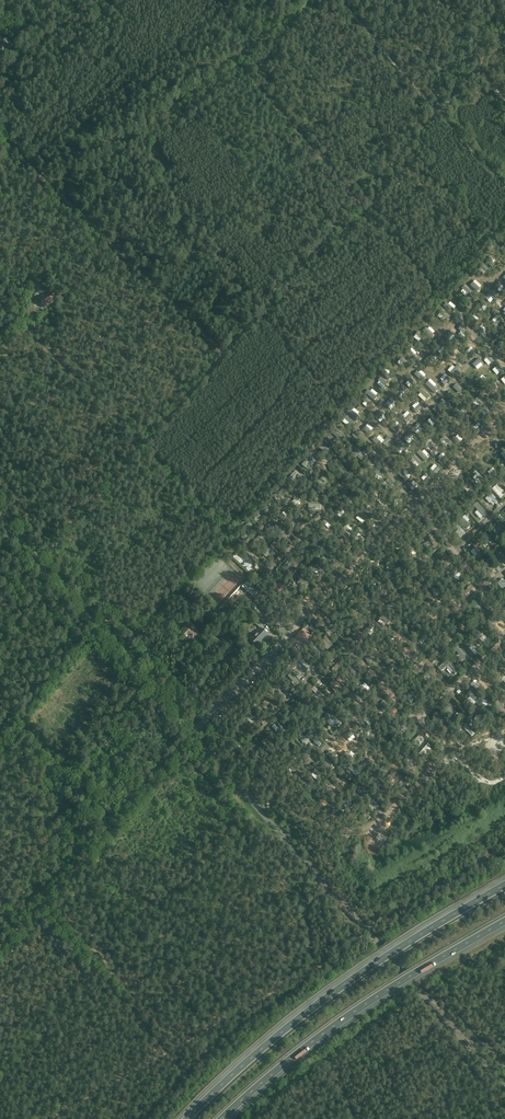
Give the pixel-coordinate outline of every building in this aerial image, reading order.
[(10,40),(2,39),(0,47),(0,51),(5,52),(7,43),(9,44),(10,40)] [(41,301),(41,302),(41,303),(41,302),(43,306),(42,304),(46,303),(47,304),(54,301),(52,297),(54,296),(53,293),(40,298),(41,301)] [(492,300),(487,305),(492,309),(496,305),(492,300)] [(397,359),(393,365),(398,369),(403,364),(397,359)] [(425,373),(430,377),(434,373),(429,368),(425,373)] [(438,373),(445,378),(449,373),(442,368),(438,373)] [(371,397),(376,392),(371,386),(366,391),(371,397)] [(425,386),(421,392),(424,395),(429,388),(425,386)] [(356,415),(360,410),(355,405),(350,410),(356,415)] [(394,407),(390,410),(393,416),(398,413),(394,407)] [(342,442),(345,439),(336,429),(332,433),(342,442)] [(327,450),(331,447),(326,440),(318,446),(321,450),(325,448),(327,450)] [(446,440),(443,443),(449,448),(448,449),(449,451),(450,450),(452,451),(455,448),(446,440)] [(367,458),(356,448),(353,452),(363,462),(367,458)] [(314,458),(310,455),(302,465),(306,468),(314,458)] [(345,476),(349,473),(340,462),(336,465),(345,476)] [(288,479),(292,483),(300,474),(296,470),(288,479)] [(484,480),(476,470),(473,473),(481,482),(484,480)] [(323,477),(320,479),(327,489),(331,486),(323,477)] [(465,484),(471,490),(474,493),(477,491),(467,481),(465,484)] [(495,487),(492,489),(501,498),(504,496),(495,487)] [(286,493),(284,489),(273,495),(275,499),(286,493)] [(489,496),(486,498),(490,503),(493,501),(496,504),(499,501),(492,493),(489,496)] [(292,502),(297,507),(301,503),(296,498),(292,502)] [(484,517),(487,513),(477,502),(474,506),(484,517)] [(269,511),(266,506),(255,513),(258,518),(269,511)] [(445,509),(443,512),(451,518),(453,515),(445,509)] [(298,517),(290,525),(293,527),(295,525),(298,527),(301,523),(299,521),(300,519),(301,519),(298,517)] [(471,525),(462,517),(459,521),(467,529),(471,525)] [(496,523),(502,530),(500,532),(503,536),(504,534),(504,528),(499,520),(496,523)] [(253,526),(250,522),(239,530),(242,534),(253,526)] [(455,526),(458,530),(464,535),(464,536),(467,533),(458,524),(455,526)] [(288,532),(285,529),(279,535),(280,536),(278,538),(280,540),(282,538),(284,539),(286,537),(284,536),(288,532)] [(485,541),(486,543),(489,542),(490,543),(493,541),(485,531),(482,533),(487,539),(485,541)] [(435,545),(428,533),(424,535),(428,542),(424,544),(427,549),(435,545)] [(263,538),(260,535),(252,543),(255,546),(263,538)] [(343,539),(338,545),(344,551),(347,548),(346,547),(349,544),(343,539)] [(313,552),(316,548),(307,541),(304,544),(313,552)] [(275,548),(271,545),(262,554),(266,557),(275,548)] [(412,546),(409,548),(415,556),(418,553),(412,546)] [(480,557),(483,555),(476,546),(473,549),(480,557)] [(323,555),(324,556),(329,561),(334,566),(338,563),(327,552),(323,555)] [(450,558),(444,563),(441,566),(444,569),(453,561),(450,558)] [(290,559),(282,568),(285,571),(294,562),(290,559)] [(403,559),(399,560),(401,568),(398,568),(399,573),(402,572),(403,575),(406,574),(403,559)] [(488,560),(485,563),(490,568),(488,569),(490,571),(491,570),(493,572),(496,569),(488,560)] [(321,573),(323,571),(313,561),(311,564),(321,573)] [(449,579),(447,581),(450,585),(453,582),(451,580),(460,572),(457,568),(447,577),(449,579)] [(300,580),(297,583),(302,588),(305,585),(307,587),(310,584),(302,577),(301,575),(298,578),(299,579),(300,580)] [(227,584),(214,592),(219,601),(233,593),(230,589),(235,586),(230,578),(225,581),(227,584)] [(248,581),(242,587),(253,600),(259,594),(248,581)] [(386,590),(385,590),(380,581),(377,583),(382,592),(386,590)] [(476,590),(473,587),(464,593),(467,597),(476,590)] [(493,608),(481,598),(474,606),(477,609),(480,611),(483,606),(490,611),(493,608)] [(250,606),(245,611),(253,619),(258,614),(250,606)] [(475,622),(478,619),(471,610),(468,613),(475,622)] [(411,622),(414,625),(417,628),(419,631),(423,628),(410,614),(407,618),(407,619),(411,622)] [(255,618),(263,626),(266,623),(258,615),(255,618)] [(456,623),(459,627),(462,631),(463,632),(467,630),(460,621),(456,623)] [(198,636),(193,631),(195,629),(188,622),(179,632),(186,639),(187,638),(192,642),(198,636)] [(493,624),(491,626),(498,634),(500,632),(493,624)] [(262,643),(259,641),(262,638),(263,639),(267,634),(261,629),(260,628),(250,639),(253,643),(251,645),(256,649),(262,643)] [(301,649),(312,637),(304,630),(301,633),(302,634),(302,635),(298,639),(297,638),(296,638),(293,642),(301,649)] [(447,630),(443,633),(450,642),(454,639),(447,630)] [(227,638),(219,631),(216,634),(224,641),(227,638)] [(480,635),(478,638),(486,646),(488,643),(480,635)] [(334,645),(325,636),(322,639),(331,648),(334,645)] [(245,646),(239,641),(236,645),(241,650),(245,646)] [(325,655),(322,653),(315,645),(312,648),(319,656),(321,654),(324,656),(325,655)] [(471,645),(469,648),(476,655),(478,653),(471,645)] [(438,651),(443,657),(446,654),(438,646),(432,651),(435,653),(438,651)] [(462,650),(460,648),(459,646),(455,649),(467,663),(470,659),(464,652),(465,650),(463,648),(462,650)] [(373,651),(382,660),(385,656),(377,648),(373,651)] [(415,661),(418,657),(406,648),(403,651),(411,656),(410,657),(415,661)] [(455,674),(459,671),(449,659),(438,668),(441,672),(448,666),(455,674)] [(302,660),(300,662),(304,666),(307,669),(308,670),(310,667),(302,660)] [(344,663),(341,660),(332,669),(335,672),(344,663)] [(296,685),(299,682),(291,673),(288,676),(296,685)] [(428,681),(425,684),(419,690),(422,693),(433,682),(430,679),(428,681)] [(341,693),(344,689),(334,680),(331,684),(341,693)] [(474,681),(470,684),(478,692),(481,689),(474,681)] [(274,684),(267,691),(271,694),(275,690),(284,699),(287,696),(274,684)] [(326,698),(320,692),(321,691),(320,690),(319,691),(315,687),(312,689),(324,701),(326,698)] [(349,693),(356,700),(359,703),(362,700),(351,690),(348,693),(349,693)] [(471,692),(468,695),(476,703),(479,700),(471,692)] [(410,693),(408,696),(418,704),(421,701),(410,693)] [(487,694),(483,696),(491,710),(495,708),(487,694)] [(304,699),(301,702),(309,709),(312,706),(304,699)] [(451,703),(444,709),(452,718),(455,721),(457,719),(454,716),(455,715),(452,712),(453,712),(451,710),(451,711),(450,710),(454,706),(451,703)] [(344,705),(342,707),(350,715),(352,712),(344,705)] [(393,716),(394,717),(396,715),(395,714),(398,711),(395,709),(387,717),(389,719),(393,716)] [(325,715),(326,716),(323,719),(326,723),(331,718),(338,727),(342,723),(331,712),(329,711),(325,715)] [(436,711),(434,714),(439,720),(438,721),(440,723),(441,722),(446,727),(448,724),(436,711)] [(248,715),(255,721),(260,726),(263,723),(251,712),(248,715)] [(303,723),(293,713),(290,716),(300,726),(303,723)] [(401,730),(409,723),(406,719),(398,726),(401,730)] [(290,735),(288,733),(277,722),(274,724),(285,736),(285,735),(287,738),(290,735)] [(348,739),(350,737),(351,736),(355,734),(352,729),(343,736),(346,739),(347,738),(348,739)] [(319,747),(322,744),(310,732),(301,741),(304,744),(310,738),(319,747)] [(379,736),(377,739),(387,747),(389,744),(383,739),(385,738),(383,736),(382,738),(379,736)] [(422,736),(415,745),(417,747),(425,739),(422,736)] [(272,747),(275,744),(267,738),(265,740),(269,745),(268,745),(270,747),(271,746),(272,747)] [(260,747),(257,750),(265,758),(268,755),(260,747)] [(299,752),(307,759),(308,759),(311,756),(301,748),(299,751),(299,752)] [(388,762),(390,760),(382,753),(377,758),(381,762),(384,758),(388,762)] [(326,758),(323,760),(332,770),(335,767),(326,758)] [(402,762),(410,770),(413,767),(405,759),(402,762)] [(290,767),(293,770),(293,771),(296,769),(288,761),(286,763),(289,765),(287,767),(288,769),(290,767)] [(356,776),(358,773),(351,766),(349,768),(356,776)] [(338,777),(345,784),(347,782),(341,774),(338,777)] [(373,778),(380,785),(385,790),(389,786),(376,774),(373,777),(373,778)] [(302,781),(310,788),(312,786),(305,779),(302,781)] [(370,794),(363,785),(359,788),(363,793),(361,794),(365,798),(370,794)] [(369,800),(368,800),(375,810),(376,809),(379,807),(372,797),(369,800)] [(354,806),(347,798),(344,801),(351,809),(354,806)] [(326,815),(329,819),(336,814),(333,810),(326,815)]
